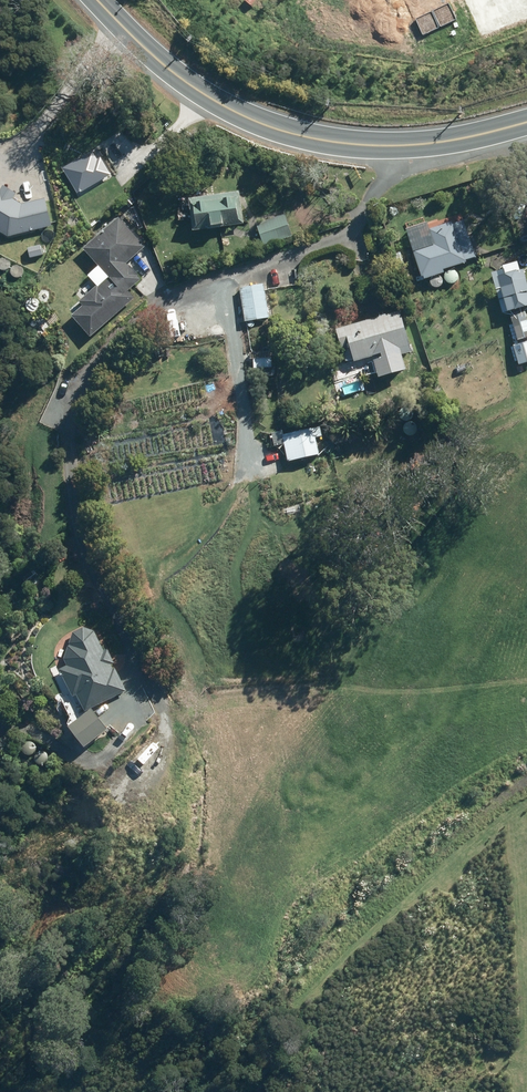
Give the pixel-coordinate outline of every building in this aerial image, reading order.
[(49,178),(66,208),(81,199),(88,211),(107,200),(106,198),(123,188),(99,145),(75,159),(79,166),(69,171),(67,168),(49,178)] [(46,198),(21,203),(0,190),(0,232),(6,236),(51,227),(46,198)] [(187,199),(192,232),(243,224),(238,191),(187,199)] [(147,246),(119,213),(79,248),(103,276),(75,300),(82,308),(72,316),(91,337),(134,299),(126,289),(139,277),(126,263),(147,246)] [(255,223),(263,247),(292,237),(284,214),(255,223)] [(411,252),(420,278),(422,277),(423,280),(443,273),(443,271),(466,263),(465,261),(475,258),(463,221),(452,224),(451,222),(427,230),(432,245),(411,252)] [(496,276),(506,312),(526,306),(526,287),(522,269),(515,271),(513,265),(501,269),(503,274),(496,276)] [(264,284),(239,288),(244,322),(269,318),(264,284)] [(509,314),(516,341),(526,338),(526,320),(524,310),(509,314)] [(399,312),(334,330),(344,364),(379,355),(380,359),(372,361),(377,379),(415,368),(399,312)] [(281,435),(287,462),(319,455),(313,428),(281,435)] [(75,696),(84,712),(126,692),(114,668),(112,669),(110,665),(114,663),(107,650),(104,652),(94,631),(82,627),(72,633),(68,645),(63,660),(65,666),(58,670),(71,697),(75,696)] [(66,727),(82,748),(107,730),(91,709),(66,727)]
